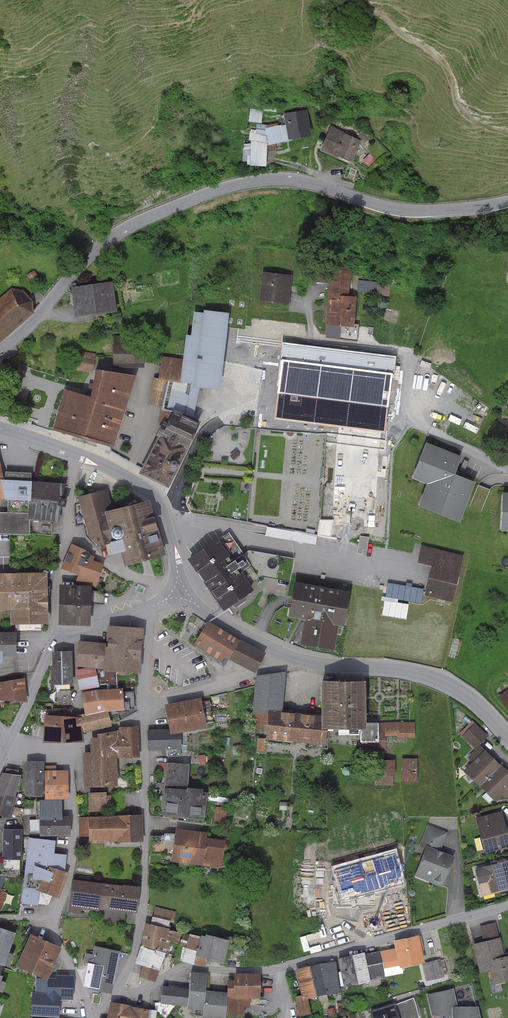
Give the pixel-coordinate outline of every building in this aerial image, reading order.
[(250,109),(248,121),(262,123),(263,111),(250,109)] [(306,110),(281,115),(281,118),(285,118),(287,125),(283,126),(278,127),(277,123),(265,126),(269,150),(276,149),(275,144),(291,141),(291,140),(311,136),(306,110)] [(266,124),(256,124),(255,133),(260,134),(265,135),(266,124)] [(362,140),(330,126),(319,151),(336,159),(338,156),(352,162),(362,140)] [(260,134),(255,133),(249,132),(248,140),(261,141),(260,134)] [(267,143),(251,142),(250,165),(265,166),(267,143)] [(365,172),(346,166),(342,177),(358,183),(363,177),(365,172)] [(316,280),(329,281),(330,266),(317,267),(316,280)] [(352,268),(330,266),(329,281),(325,324),(354,327),(356,296),(348,296),(349,285),(351,285),(352,268)] [(34,270),(26,275),(31,282),(39,277),(34,270)] [(292,275),(262,272),(259,300),(288,304),(292,275)] [(112,281),(71,287),(75,317),(116,312),(112,281)] [(377,284),(376,295),(389,296),(390,286),(377,284)] [(0,298),(0,341),(33,312),(32,301),(23,290),(11,288),(0,298)] [(228,313),(226,327),(245,329),(248,302),(229,300),(228,313)] [(203,312),(193,311),(189,335),(185,334),(181,360),(179,382),(167,381),(161,407),(158,421),(162,422),(165,423),(173,409),(184,414),(190,392),(198,393),(199,387),(219,390),(226,327),(228,313),(203,310),(203,312)] [(112,344),(112,368),(143,367),(143,343),(131,343),(131,338),(115,338),(115,344),(112,344)] [(283,343),(274,419),(385,432),(394,357),(283,343)] [(92,371),(95,354),(82,351),(82,354),(74,352),(71,367),(92,371)] [(161,356),(157,378),(167,381),(179,382),(181,360),(161,356)] [(26,366),(20,364),(16,376),(22,378),(26,366)] [(89,397),(63,389),(52,429),(113,447),(135,376),(95,369),(89,397)] [(161,407),(167,381),(157,378),(153,377),(147,403),(161,407)] [(193,418),(198,393),(190,392),(184,414),(193,418)] [(165,423),(162,422),(155,435),(157,437),(186,449),(195,430),(199,421),(193,418),(184,414),(173,409),(165,423)] [(157,437),(137,474),(167,488),(186,449),(157,437)] [(417,505),(458,522),(474,482),(453,474),(460,456),(425,442),(410,478),(426,484),(417,505)] [(468,461),(464,459),(459,470),(464,472),(468,461)] [(3,479),(0,480),(0,485),(3,500),(7,500),(7,512),(27,513),(31,481),(30,472),(4,471),(4,480),(3,479)] [(64,499),(67,484),(31,481),(27,513),(26,519),(30,519),(30,532),(52,536),(52,527),(55,523),(58,523),(60,507),(64,507),(66,499),(64,499)] [(107,488),(77,496),(79,504),(75,505),(77,524),(84,522),(87,536),(98,546),(108,543),(111,554),(119,552),(116,539),(112,540),(104,511),(113,509),(107,488)] [(501,492),(499,530),(507,530),(507,492),(501,492)] [(113,509),(104,511),(112,540),(116,539),(119,552),(123,566),(164,554),(148,499),(113,509)] [(0,512),(0,534),(29,536),(30,532),(30,519),(26,519),(27,513),(7,512),(0,512)] [(333,520),(320,519),(320,529),(332,529),(333,520)] [(317,535),(266,526),(264,536),(316,545),(317,535)] [(216,538),(186,559),(222,611),(253,590),(249,585),(240,572),(250,565),(242,554),(228,533),(218,539),(216,538)] [(369,537),(359,535),(356,553),(362,554),(363,549),(366,550),(369,537)] [(85,550),(71,544),(60,569),(78,574),(75,582),(95,586),(103,564),(93,560),(94,556),(85,550)] [(463,555),(421,545),(417,563),(431,566),(424,595),(452,602),(463,555)] [(248,550),(242,554),(250,565),(240,572),(249,585),(261,576),(290,581),(294,558),(248,550)] [(0,573),(0,611),(9,611),(9,625),(15,624),(15,627),(17,631),(41,630),(45,627),(44,624),(47,624),(46,572),(0,573)] [(350,591),(293,581),(287,616),(303,619),(299,644),(334,650),(338,626),(343,627),(350,591)] [(90,585),(58,584),(57,624),(89,626),(90,585)] [(239,640),(207,620),(192,643),(215,657),(221,661),(223,657),(227,660),(239,640)] [(105,643),(103,669),(103,670),(116,671),(116,674),(128,674),(128,672),(140,673),(143,628),(106,625),(105,643)] [(0,632),(0,651),(1,651),(1,657),(15,657),(15,632),(0,632)] [(240,639),(239,640),(227,660),(254,673),(264,652),(240,639)] [(103,669),(105,643),(78,641),(75,666),(88,667),(94,668),(96,668),(103,669)] [(223,666),(227,660),(223,657),(221,661),(215,657),(192,643),(190,646),(223,666)] [(71,650),(51,651),(52,666),(49,666),(50,685),(53,685),(72,684),(71,650)] [(88,667),(75,670),(79,691),(99,687),(94,668),(88,667)] [(103,669),(96,668),(101,687),(116,687),(116,674),(116,671),(103,670),(103,669)] [(267,710),(282,712),(285,672),(255,676),(251,713),(267,714),(267,710)] [(0,683),(0,701),(26,702),(24,678),(0,683)] [(363,680),(319,680),(319,715),(319,729),(332,728),(336,728),(357,728),(359,728),(363,728),(363,722),(363,680)] [(94,690),(80,693),(84,714),(104,710),(123,710),(121,689),(94,690)] [(499,695),(507,709),(507,689),(499,695)] [(72,690),(56,691),(57,704),(73,704),(72,690)] [(200,698),(164,705),(168,728),(169,734),(180,732),(206,727),(205,724),(213,722),(209,701),(201,702),(200,698)] [(47,711),(47,715),(44,715),(42,742),(82,741),(81,733),(79,716),(79,715),(76,715),(76,713),(71,713),(71,709),(51,708),(51,712),(47,711)] [(267,714),(251,713),(251,723),(255,731),(265,731),(265,739),(314,744),(314,748),(327,749),(328,731),(332,731),(332,728),(319,729),(319,715),(282,712),(267,710),(267,714)] [(80,716),(79,716),(81,733),(84,732),(110,725),(106,711),(80,716)] [(487,735),(472,720),(459,733),(474,749),(487,735)] [(414,722),(363,722),(363,728),(359,728),(359,742),(360,742),(360,749),(384,749),(384,736),(397,736),(397,732),(414,732),(414,722)] [(89,751),(81,752),(83,787),(116,786),(115,757),(139,756),(138,727),(118,728),(119,730),(96,734),(96,737),(89,738),(89,751)] [(168,728),(147,730),(147,750),(167,749),(167,756),(180,756),(180,749),(181,749),(180,732),(169,734),(168,728)] [(264,752),(265,738),(256,738),(256,751),(264,752)] [(479,787),(501,766),(479,745),(467,758),(471,762),(462,771),(478,788),(479,787)] [(416,759),(401,759),(401,782),(416,782),(416,759)] [(395,760),(372,760),(372,777),(395,776),(395,760)] [(43,761),(25,761),(24,796),(42,796),(43,761)] [(189,764),(165,761),(159,816),(203,821),(206,792),(202,792),(202,789),(186,787),(189,764)] [(45,770),(44,770),(44,800),(61,799),(68,799),(67,770),(56,770),(56,766),(45,766),(45,770)] [(479,787),(494,801),(502,793),(507,798),(507,797),(507,773),(501,766),(479,787)] [(2,773),(0,777),(0,816),(10,818),(16,798),(14,798),(20,775),(17,775),(18,770),(5,768),(4,773),(2,773)] [(105,792),(88,793),(88,812),(106,812),(105,792)] [(61,799),(44,800),(39,800),(39,801),(35,801),(36,818),(39,817),(39,820),(29,820),(29,832),(38,832),(38,837),(57,836),(57,838),(70,837),(69,816),(61,816),(61,799)] [(215,810),(213,822),(225,824),(227,811),(215,810)] [(475,818),(480,837),(474,839),(477,852),(483,850),(484,853),(507,847),(507,836),(501,811),(475,818)] [(141,815),(78,816),(79,837),(88,837),(88,842),(116,841),(116,842),(142,842),(141,815)] [(447,832),(427,825),(420,843),(426,846),(414,876),(442,886),(453,856),(439,851),(447,832)] [(207,832),(174,828),(174,834),(164,833),(164,836),(150,835),(150,853),(163,854),(163,858),(170,859),(170,861),(202,865),(202,863),(222,865),(226,839),(206,836),(207,832)] [(21,829),(2,829),(1,859),(19,860),(21,860),(21,829)] [(55,841),(28,838),(20,904),(36,905),(38,891),(36,890),(46,865),(64,871),(66,855),(54,852),(55,841)] [(394,853),(335,870),(343,899),(403,882),(394,853)] [(1,859),(0,859),(0,874),(0,876),(4,878),(19,878),(19,860),(1,859)] [(483,866),(490,894),(507,888),(507,860),(483,866)] [(64,871),(46,865),(36,890),(38,891),(58,898),(67,873),(64,871)] [(139,887),(71,879),(67,912),(80,913),(80,909),(98,911),(99,909),(136,914),(139,887)] [(51,896),(38,892),(37,904),(48,905),(51,896)] [(155,907),(153,916),(169,921),(169,922),(173,923),(175,912),(155,907)] [(150,924),(144,923),(140,946),(165,952),(167,942),(177,944),(180,933),(169,929),(169,928),(168,928),(169,922),(169,921),(153,916),(151,916),(150,924)] [(479,926),(483,940),(499,936),(495,922),(479,926)] [(0,928),(0,965),(3,966),(14,933),(0,928)] [(200,936),(184,932),(180,946),(181,946),(179,961),(205,967),(206,959),(223,963),(229,940),(205,934),(204,936),(200,935),(200,936)] [(60,948),(29,934),(15,966),(43,979),(46,980),(47,978),(49,973),(51,974),(55,965),(53,964),(60,948)] [(394,948),(380,951),(385,976),(402,973),(401,967),(424,962),(417,935),(392,941),(394,948)] [(472,944),(480,973),(489,970),(492,983),(490,984),(492,993),(503,991),(501,983),(507,982),(507,955),(504,956),(499,937),(472,944)] [(121,951),(94,945),(90,964),(87,963),(82,986),(91,988),(90,990),(111,994),(121,951)] [(165,952),(140,946),(133,963),(141,966),(138,977),(155,982),(158,971),(165,952)] [(363,951),(337,958),(339,972),(338,972),(340,986),(342,985),(342,987),(383,977),(378,951),(364,954),(363,951)] [(440,959),(422,963),(426,981),(444,977),(440,959)] [(307,966),(294,969),(301,995),(301,996),(303,995),(306,998),(316,996),(339,992),(334,961),(307,966)] [(161,985),(159,1003),(187,1005),(186,1008),(202,1010),(201,1017),(211,1017),(225,1017),(225,1016),(227,996),(226,996),(226,992),(205,990),(207,974),(190,972),(188,988),(173,987),(168,986),(161,985)] [(226,980),(226,992),(226,996),(227,996),(225,1016),(244,1017),(244,1007),(249,1007),(249,998),(259,998),(259,973),(233,973),(233,980),(226,980)] [(35,993),(31,993),(30,1015),(58,1017),(59,1000),(72,1000),(73,976),(52,975),(52,978),(47,978),(46,980),(43,979),(35,978),(35,993)] [(427,994),(431,1015),(433,1015),(433,1017),(480,1017),(477,1006),(457,1006),(453,989),(427,994)] [(301,996),(301,995),(294,996),(298,1017),(310,1014),(306,998),(303,995),(301,996)] [(394,1005),(398,1017),(419,1017),(415,1004),(413,998),(394,1005)] [(110,1001),(106,1017),(156,1017),(157,1010),(146,1008),(131,1006),(131,1005),(110,1001)] [(369,1011),(371,1017),(398,1017),(394,1005),(393,1003),(369,1011)] [(333,1007),(327,1009),(330,1016),(336,1014),(333,1007)]
